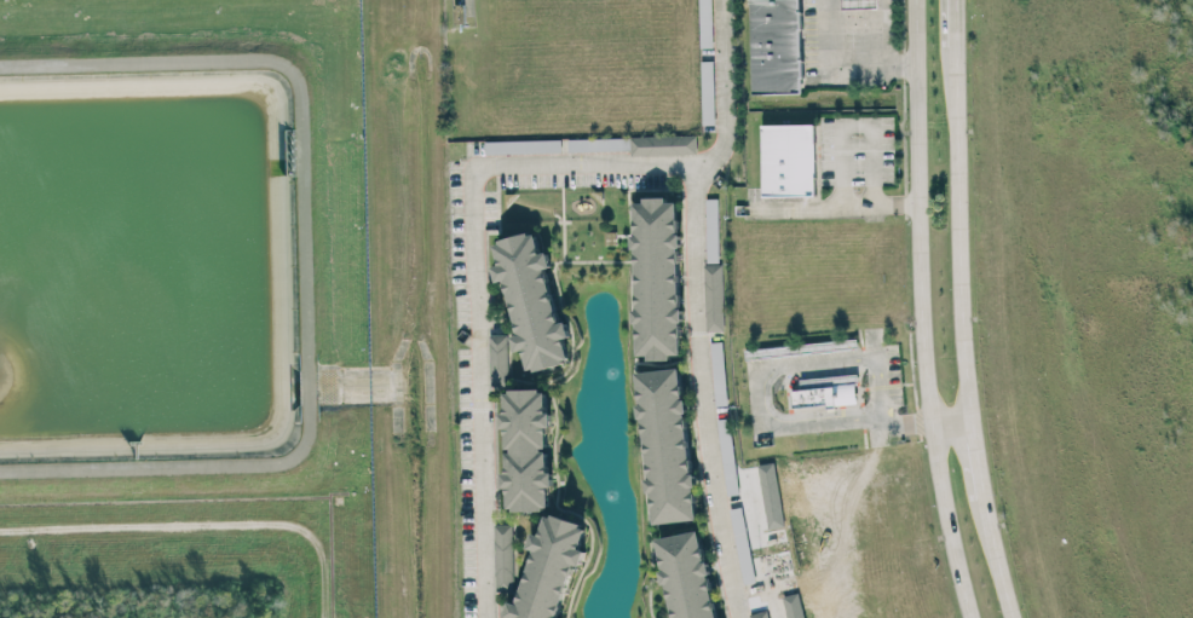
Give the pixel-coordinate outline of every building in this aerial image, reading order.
[(701,39),(713,39),(712,0),(700,0),(701,39)] [(752,94),(803,93),(801,0),(751,0),(752,94)] [(879,0),(844,0),(844,8),(879,8),(879,0)] [(703,125),(716,124),(714,60),(701,60),(703,125)] [(817,195),(816,124),(762,124),(763,196),(817,195)] [(631,136),(632,155),(697,153),(697,134),(631,136)] [(630,150),(630,138),(568,139),(568,151),(630,150)] [(485,141),(485,153),(562,152),(561,139),(485,141)] [(638,358),(673,358),(673,354),(682,354),(679,201),(668,201),(668,198),(635,199),(638,358)] [(719,262),(719,198),(706,198),(707,262),(719,262)] [(495,240),(500,265),(495,266),(498,282),(506,280),(517,334),(513,335),(517,351),(525,350),(529,370),(571,361),(566,338),(572,336),(568,320),(559,322),(548,268),(552,268),(549,251),(541,253),(537,231),(495,240)] [(713,405),(726,405),(725,341),(712,341),(713,405)] [(638,371),(653,524),(697,519),(682,367),(638,371)] [(793,408),(858,403),(856,374),(820,377),(821,387),(792,389),(793,408)] [(505,509),(551,510),(552,470),(549,470),(549,449),(550,449),(551,411),(547,411),(548,389),(507,388),(505,509)] [(730,508),(743,584),(756,582),(743,506),(730,508)] [(545,515),(542,533),(533,531),(529,549),(531,549),(520,603),(510,601),(507,616),(511,617),(564,617),(562,617),(572,563),(584,565),(587,550),(582,549),(587,523),(545,515)] [(673,617),(718,617),(702,530),(659,538),(673,617)] [(767,610),(749,614),(750,617),(769,617),(767,610)]
